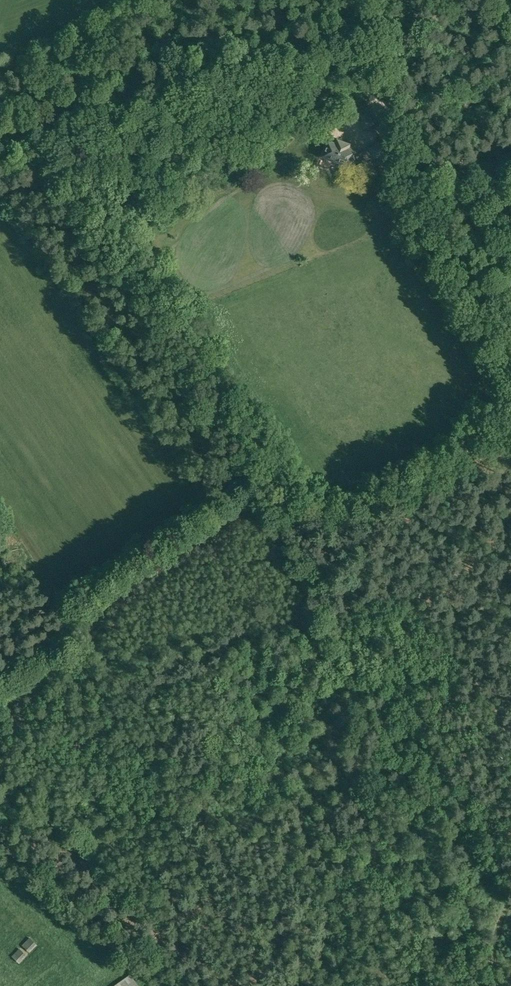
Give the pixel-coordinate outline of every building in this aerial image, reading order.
[(362,129),(374,123),(366,107),(355,113),(362,129)] [(360,162),(372,157),(368,149),(359,153),(356,152),(357,151),(348,148),(349,144),(337,139),(336,143),(331,141),(327,140),(321,156),(351,167),(354,159),(360,162)] [(391,151),(385,139),(368,147),(368,149),(372,157),(373,159),(391,151)] [(30,952),(37,944),(29,936),(22,944),(30,952)] [(27,955),(19,948),(12,955),(19,963),(27,955)] [(112,985),(139,985),(130,973),(112,985)]
